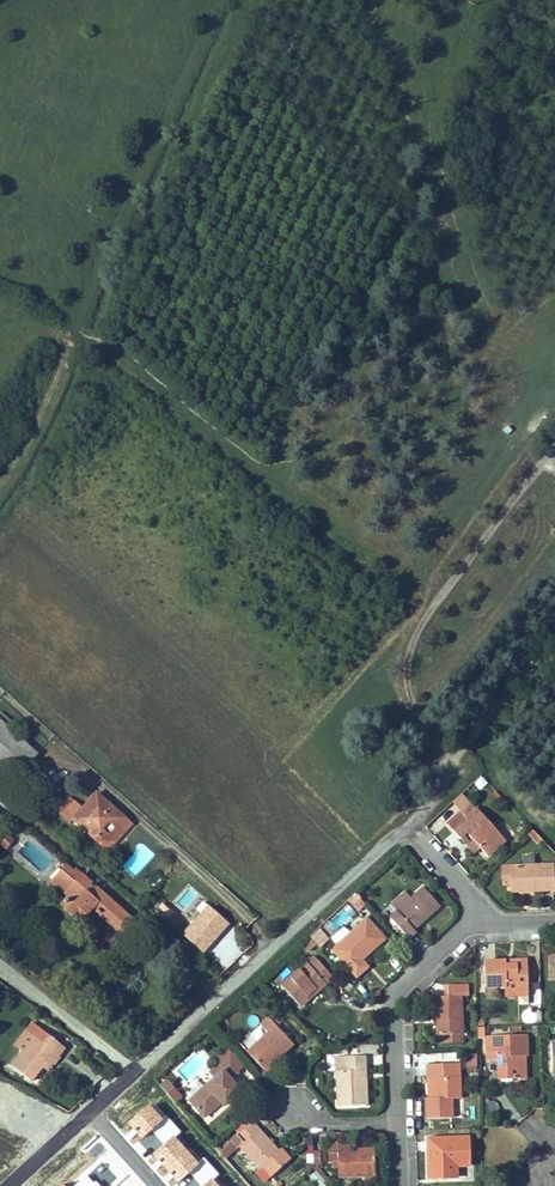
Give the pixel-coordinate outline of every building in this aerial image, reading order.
[(0,720),(0,767),(12,778),(36,751),(0,720)] [(96,792),(84,805),(73,818),(94,836),(97,833),(104,839),(116,826),(119,829),(127,821),(127,819),(96,792)] [(84,805),(72,795),(61,807),(73,818),(84,805)] [(470,821),(480,812),(476,807),(466,817),(470,821)] [(506,841),(480,812),(470,821),(466,817),(462,813),(448,826),(461,839),(468,834),(474,841),(478,845),(480,848),(488,857),(506,841)] [(116,826),(104,839),(101,843),(109,850),(131,824),(127,821),(119,829),(116,826)] [(533,829),(527,834),(537,844),(542,839),(533,829)] [(104,839),(97,833),(94,836),(101,843),(104,839)] [(13,838),(5,834),(0,844),(0,846),(8,850),(13,838)] [(478,845),(474,841),(467,847),(474,854),(480,848),(478,845)] [(554,892),(553,865),(509,867),(510,886),(510,888),(533,887),(534,892),(554,892)] [(133,922),(75,870),(73,872),(66,866),(52,881),(68,896),(61,905),(80,920),(93,906),(115,924),(113,926),(122,934),(133,922)] [(510,886),(509,867),(502,867),(502,886),(510,886)] [(414,931),(440,908),(423,889),(411,900),(396,912),(390,918),(410,940),(417,934),(414,931)] [(355,893),(349,900),(359,911),(365,905),(355,893)] [(396,912),(411,900),(405,893),(390,905),(396,912)] [(181,935),(205,954),(230,922),(206,903),(181,935)] [(385,941),(367,920),(337,947),(347,958),(342,962),(357,978),(368,968),(362,961),(385,941)] [(318,930),(309,938),(318,949),(327,940),(318,930)] [(347,958),(337,947),(333,951),(342,962),(347,958)] [(528,991),(527,961),(514,962),(514,966),(507,966),(507,962),(485,962),(486,988),(506,987),(506,992),(528,991)] [(326,985),(324,983),(331,976),(318,962),(311,968),(308,964),(282,987),(300,1007),(310,999),(306,996),(315,988),(318,992),(326,985)] [(464,1033),(461,995),(467,995),(466,984),(448,985),(449,995),(436,997),(437,1013),(439,1012),(439,1020),(437,1020),(438,1035),(442,1034),(464,1033)] [(310,999),(318,992),(315,988),(306,996),(310,999)] [(261,1025),(269,1033),(276,1027),(268,1018),(261,1025)] [(33,1034),(40,1026),(33,1021),(26,1029),(33,1034)] [(57,1055),(62,1048),(63,1047),(63,1046),(48,1035),(48,1033),(40,1026),(33,1034),(26,1029),(24,1028),(11,1044),(21,1050),(10,1065),(29,1079),(41,1065),(52,1051),(57,1055)] [(277,1059),(292,1045),(276,1027),(269,1033),(247,1053),(264,1071),(277,1059)] [(464,1042),(464,1033),(442,1034),(443,1043),(464,1042)] [(526,1058),(526,1036),(487,1037),(487,1062),(498,1062),(498,1080),(521,1080),(520,1057),(524,1058),(526,1058)] [(232,1054),(225,1047),(211,1059),(217,1066),(225,1059),(232,1054)] [(46,1069),(57,1055),(52,1051),(41,1065),(46,1069)] [(232,1054),(225,1059),(238,1073),(244,1067),(232,1054)] [(467,1054),(467,1068),(477,1068),(477,1054),(467,1054)] [(367,1105),(366,1083),(360,1084),(360,1066),(365,1066),(365,1057),(347,1058),(348,1071),(337,1072),(338,1106),(367,1105)] [(224,1107),(241,1091),(231,1080),(238,1073),(225,1059),(217,1066),(208,1074),(214,1080),(190,1101),(205,1118),(221,1104),(224,1107)] [(266,1074),(280,1062),(277,1059),(264,1071),(266,1074)] [(460,1101),(459,1065),(427,1066),(427,1080),(434,1080),(435,1098),(426,1098),(427,1119),(452,1119),(451,1101),(460,1101)] [(180,1097),(165,1081),(160,1086),(174,1103),(180,1097)] [(498,1101),(486,1103),(487,1111),(499,1110),(498,1101)] [(291,1160),(281,1149),(279,1152),(253,1124),(238,1138),(244,1144),(239,1148),(258,1169),(261,1166),(271,1177),(291,1160)] [(219,1153),(233,1141),(227,1135),(213,1147),(219,1153)] [(244,1144),(238,1138),(220,1154),(225,1160),(239,1148),(244,1144)] [(470,1167),(470,1140),(427,1141),(429,1182),(449,1181),(449,1180),(448,1167),(456,1167),(470,1167)] [(375,1177),(374,1151),(339,1151),(339,1147),(327,1147),(328,1163),(337,1163),(338,1178),(375,1177)] [(305,1153),(306,1164),(321,1162),(320,1151),(305,1153)]
